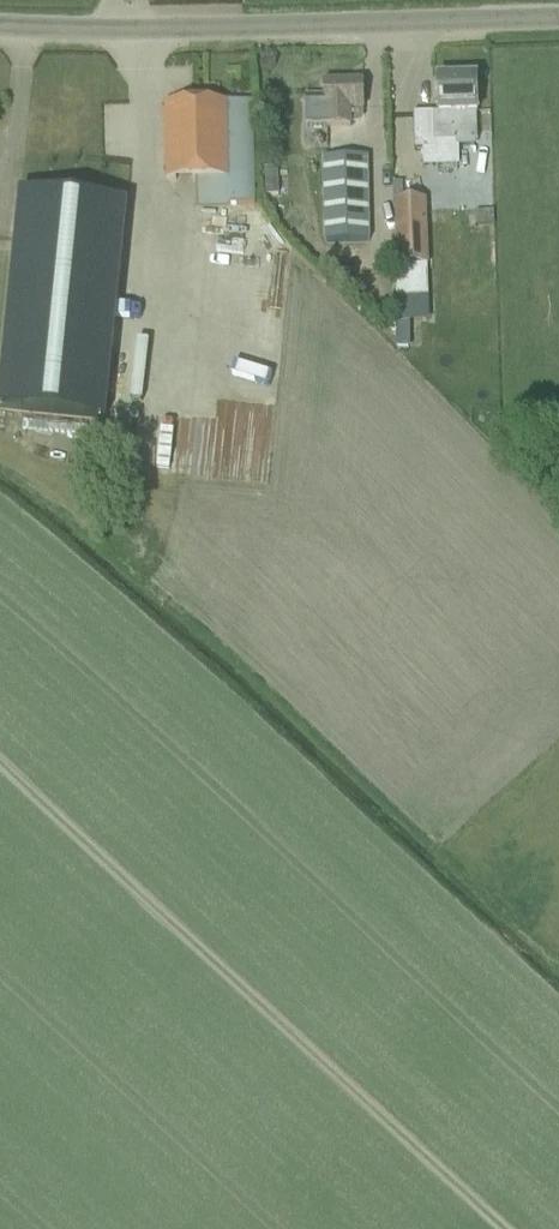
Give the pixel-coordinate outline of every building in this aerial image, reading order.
[(438,114),(433,114),(433,144),(456,144),(456,149),(474,149),(474,143),(477,143),(477,129),(476,104),(475,80),(437,81),(438,105),(438,114)] [(362,111),(362,83),(323,84),(324,98),(304,98),(305,128),(350,127),(349,111),(362,111)] [(251,102),(164,104),(168,181),(196,179),(197,206),(256,204),(251,102)] [(413,114),(413,151),(433,151),(433,144),(433,114),(413,114)] [(365,158),(319,159),(321,243),(331,243),(363,242),(366,242),(365,158)] [(264,185),(264,196),(277,195),(276,184),(264,185)] [(127,204),(18,193),(0,373),(0,411),(105,421),(127,204)] [(492,193),(478,194),(479,209),(493,209),(492,193)] [(425,201),(393,202),(395,268),(393,268),(394,299),(427,298),(426,267),(427,267),(425,201)] [(159,419),(161,476),(233,474),(231,416),(159,419)]
